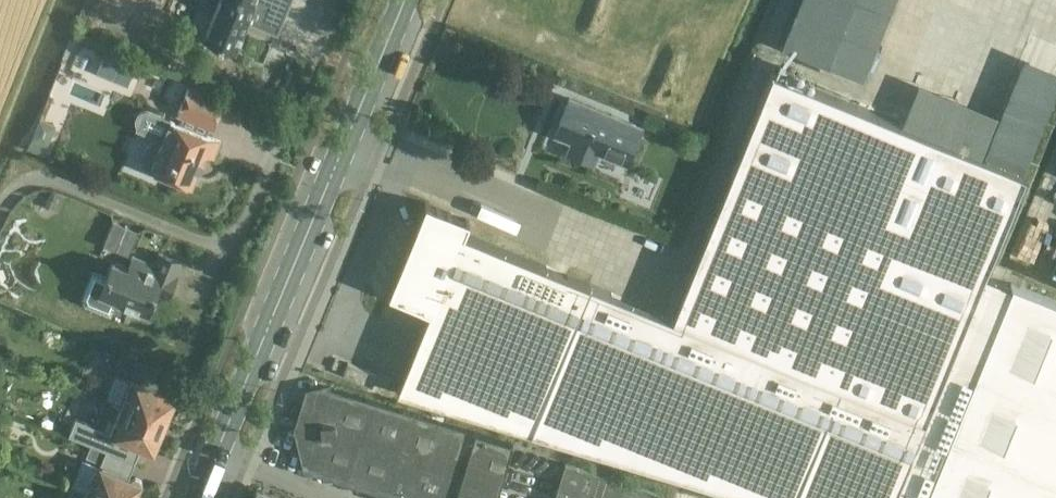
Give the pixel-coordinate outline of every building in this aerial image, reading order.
[(202,38),(234,52),(248,19),(276,31),(289,0),(218,0),(202,38)] [(892,0),(801,0),(786,46),(783,45),(776,68),(798,76),(805,56),(867,77),(892,0)] [(387,293),(428,309),(395,389),(529,430),(757,497),(1055,497),(1055,300),(1010,282),(1009,284),(983,273),(991,254),(1024,173),(771,70),(698,246),(670,316),(589,282),(463,232),(468,219),(425,201),(387,293)] [(177,112),(187,116),(214,127),(224,101),(211,96),(187,86),(177,112)] [(553,133),(571,141),(566,152),(592,162),(597,151),(626,163),(640,126),(601,110),(600,114),(567,101),(553,133)] [(169,119),(163,135),(154,132),(150,142),(146,143),(141,156),(142,160),(139,166),(150,170),(151,169),(191,185),(204,153),(213,157),(220,140),(169,119)] [(128,255),(138,230),(112,220),(102,244),(128,255)] [(111,261),(106,275),(92,269),(81,295),(85,304),(111,315),(117,300),(146,313),(160,279),(172,284),(182,262),(157,251),(152,263),(132,255),(127,268),(111,261)] [(199,360),(205,345),(197,342),(191,357),(199,360)] [(114,367),(132,374),(136,376),(142,363),(119,353),(114,367)] [(342,374),(371,385),(376,373),(347,361),(342,374)] [(115,371),(105,397),(105,398),(164,422),(172,403),(175,401),(177,397),(175,393),(171,391),(167,392),(115,371)] [(376,496),(383,497),(396,497),(397,494),(412,497),(494,497),(511,441),(329,387),(313,390),(316,402),(304,405),(308,424),(296,427),(306,466),(378,487),(376,496)] [(156,441),(163,423),(164,422),(105,398),(94,425),(145,446),(147,449),(151,451),(155,449),(157,445),(156,441)] [(92,442),(109,449),(114,438),(96,430),(92,442)] [(86,455),(104,462),(109,449),(92,442),(86,455)] [(88,492),(103,497),(133,497),(137,488),(140,487),(142,482),(141,478),(136,476),(133,477),(81,456),(70,484),(88,492)] [(659,492),(564,462),(552,497),(657,497),(659,492)] [(255,489),(252,497),(279,497),(255,489)]
